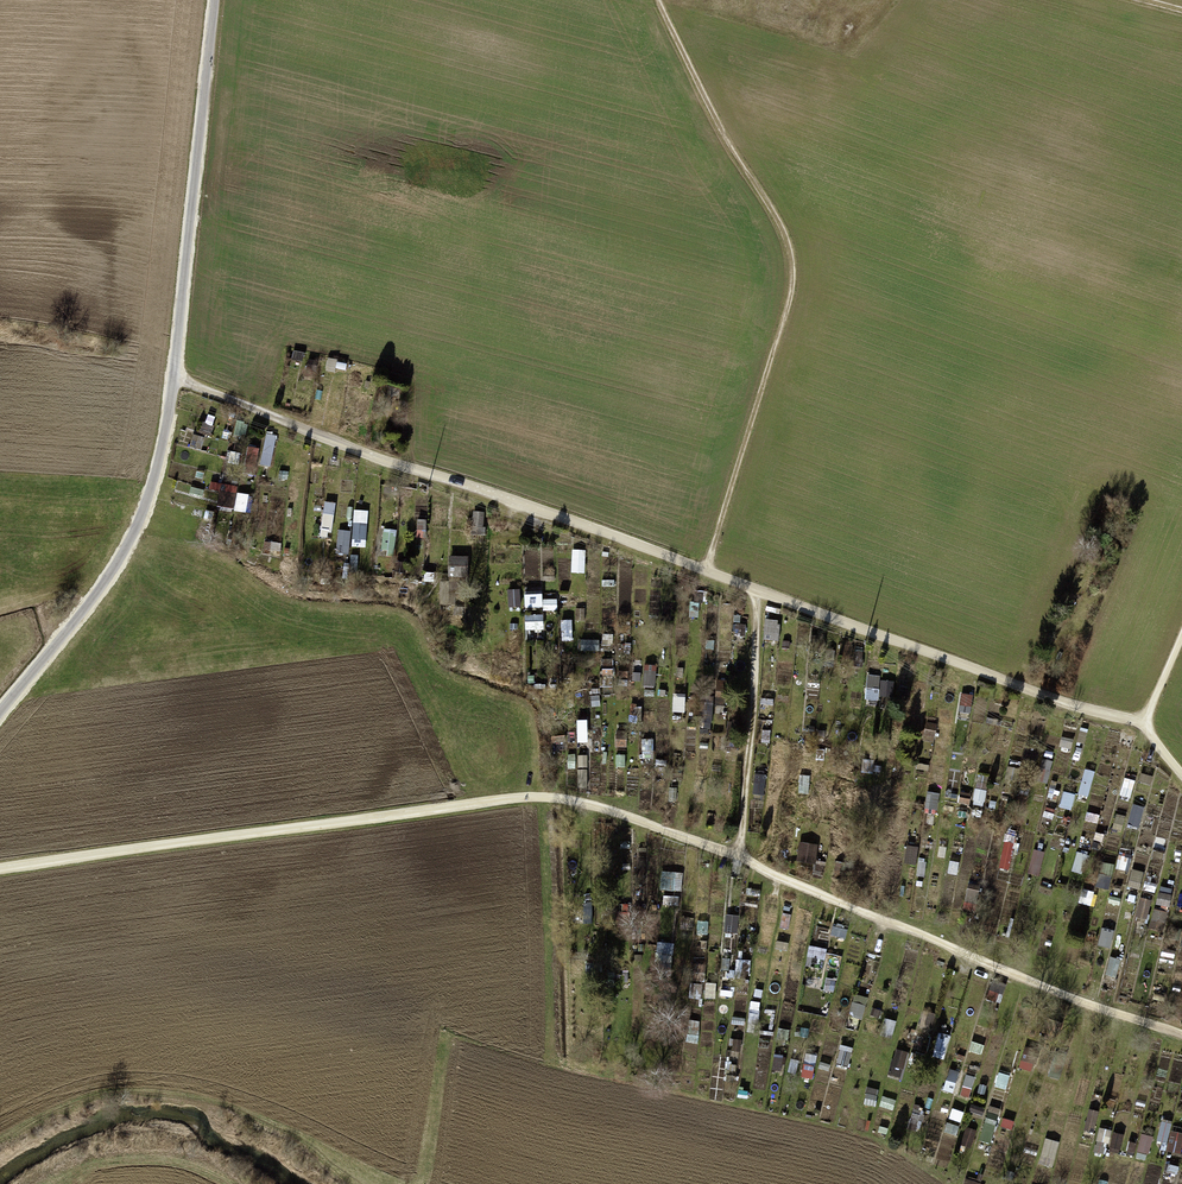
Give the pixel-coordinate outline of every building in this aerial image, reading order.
[(273,467),(276,436),(266,434),(262,466),(273,467)] [(218,509),(235,511),(238,491),(220,489),(218,509)] [(238,494),(237,512),(247,513),(249,495),(238,494)] [(324,514),(318,513),(316,530),(334,532),(337,504),(325,503),(324,514)] [(354,541),(369,541),(369,511),(354,511),(354,541)] [(474,538),(486,538),(486,514),(474,514),(474,538)] [(382,529),(383,555),(396,555),(396,529),(382,529)] [(351,555),(352,531),(338,530),(338,555),(351,555)] [(282,554),(283,544),(266,542),(264,551),(282,554)] [(573,551),(573,575),(586,575),(587,551),(573,551)] [(470,580),(470,558),(452,558),(451,580),(470,580)] [(509,608),(522,608),(522,591),(509,591),(509,608)] [(525,610),(559,610),(559,598),(526,598),(525,610)] [(526,616),(527,632),(546,631),(545,615),(526,616)] [(562,622),(564,642),(574,642),(573,621),(562,622)] [(766,642),(781,642),(781,621),(766,621),(766,642)] [(583,640),(582,649),(600,650),(600,641),(583,640)] [(602,658),(602,687),(614,687),(615,659),(602,658)] [(645,667),(646,687),(657,687),(656,667),(645,667)] [(895,682),(881,681),(881,675),(868,675),(868,701),(883,701),(883,698),(895,698),(895,682)] [(714,698),(728,696),(726,681),(712,682),(714,698)] [(686,714),(686,696),(674,696),(674,714),(686,714)] [(704,703),(704,732),(713,732),(713,703),(704,703)] [(926,724),(925,737),(937,739),(938,725),(926,724)] [(587,734),(592,754),(606,750),(600,730),(587,734)] [(655,740),(643,740),(643,760),(655,760),(655,740)] [(571,755),(570,768),(588,770),(589,757),(571,755)] [(589,770),(579,770),(579,789),(589,789),(589,770)] [(1090,798),(1095,772),(1085,770),(1080,796),(1090,798)] [(753,794),(764,796),(768,778),(758,775),(753,794)] [(986,806),(990,778),(979,776),(975,805),(986,806)] [(1130,798),(1136,782),(1127,779),(1121,795),(1130,798)] [(929,793),(926,813),(938,815),(941,794),(929,793)] [(1071,811),(1075,796),(1065,793),(1061,809),(1071,811)] [(1134,806),(1128,825),(1140,829),(1146,809),(1134,806)] [(818,865),(819,845),(799,843),(798,863),(818,865)] [(916,865),(919,849),(910,847),(907,863),(916,865)] [(1040,877),(1046,852),(1034,850),(1028,874),(1040,877)] [(1078,852),(1073,872),(1086,876),(1092,856),(1078,852)] [(1110,891),(1115,866),(1103,864),(1098,889),(1110,891)] [(1134,870),(1129,887),(1140,890),(1145,873),(1134,870)] [(662,891),(684,891),(684,872),(662,872),(662,891)] [(977,910),(981,890),(970,888),(966,908),(977,910)] [(1159,895),(1157,909),(1170,911),(1172,897),(1159,895)] [(1148,923),(1153,902),(1141,899),(1136,920),(1148,923)] [(1153,911),(1151,932),(1164,933),(1167,912),(1153,911)] [(1112,950),(1116,932),(1103,929),(1099,947),(1112,950)] [(658,943),(657,972),(673,972),(674,943),(658,943)] [(826,972),(826,953),(810,952),(809,971),(826,972)] [(696,963),(694,976),(704,977),(706,964),(696,963)] [(864,1021),(869,999),(854,996),(849,1018),(864,1021)] [(933,1029),(936,1014),(924,1012),(920,1026),(933,1029)] [(895,1035),(896,1022),(887,1021),(886,1034),(895,1035)] [(935,1056),(946,1059),(951,1036),(939,1033),(935,1056)] [(971,1053),(982,1055),(985,1046),(974,1044),(971,1053)] [(841,1047),(839,1066),(850,1068),(853,1049),(841,1047)] [(1030,1071),(1036,1051),(1026,1048),(1020,1068),(1030,1071)] [(897,1050),(889,1076),(902,1080),(910,1054),(897,1050)] [(949,1070),(946,1092),(956,1093),(958,1071),(949,1070)] [(999,1073),(995,1088),(1007,1091),(1011,1077),(999,1073)] [(962,1096),(970,1099),(977,1077),(968,1075),(962,1096)] [(980,1142),(991,1145),(1002,1113),(991,1109),(980,1142)] [(1095,1134),(1099,1113),(1090,1111),(1085,1132),(1095,1134)] [(967,1129),(963,1146),(972,1148),(977,1131),(967,1129)] [(1122,1150),(1124,1134),(1099,1131),(1097,1147),(1122,1150)] [(1181,1154),(1181,1133),(1170,1132),(1168,1153),(1181,1154)] [(1141,1135),(1139,1154),(1151,1155),(1154,1136),(1141,1135)] [(1039,1164),(1053,1169),(1061,1143),(1047,1138),(1039,1164)]
